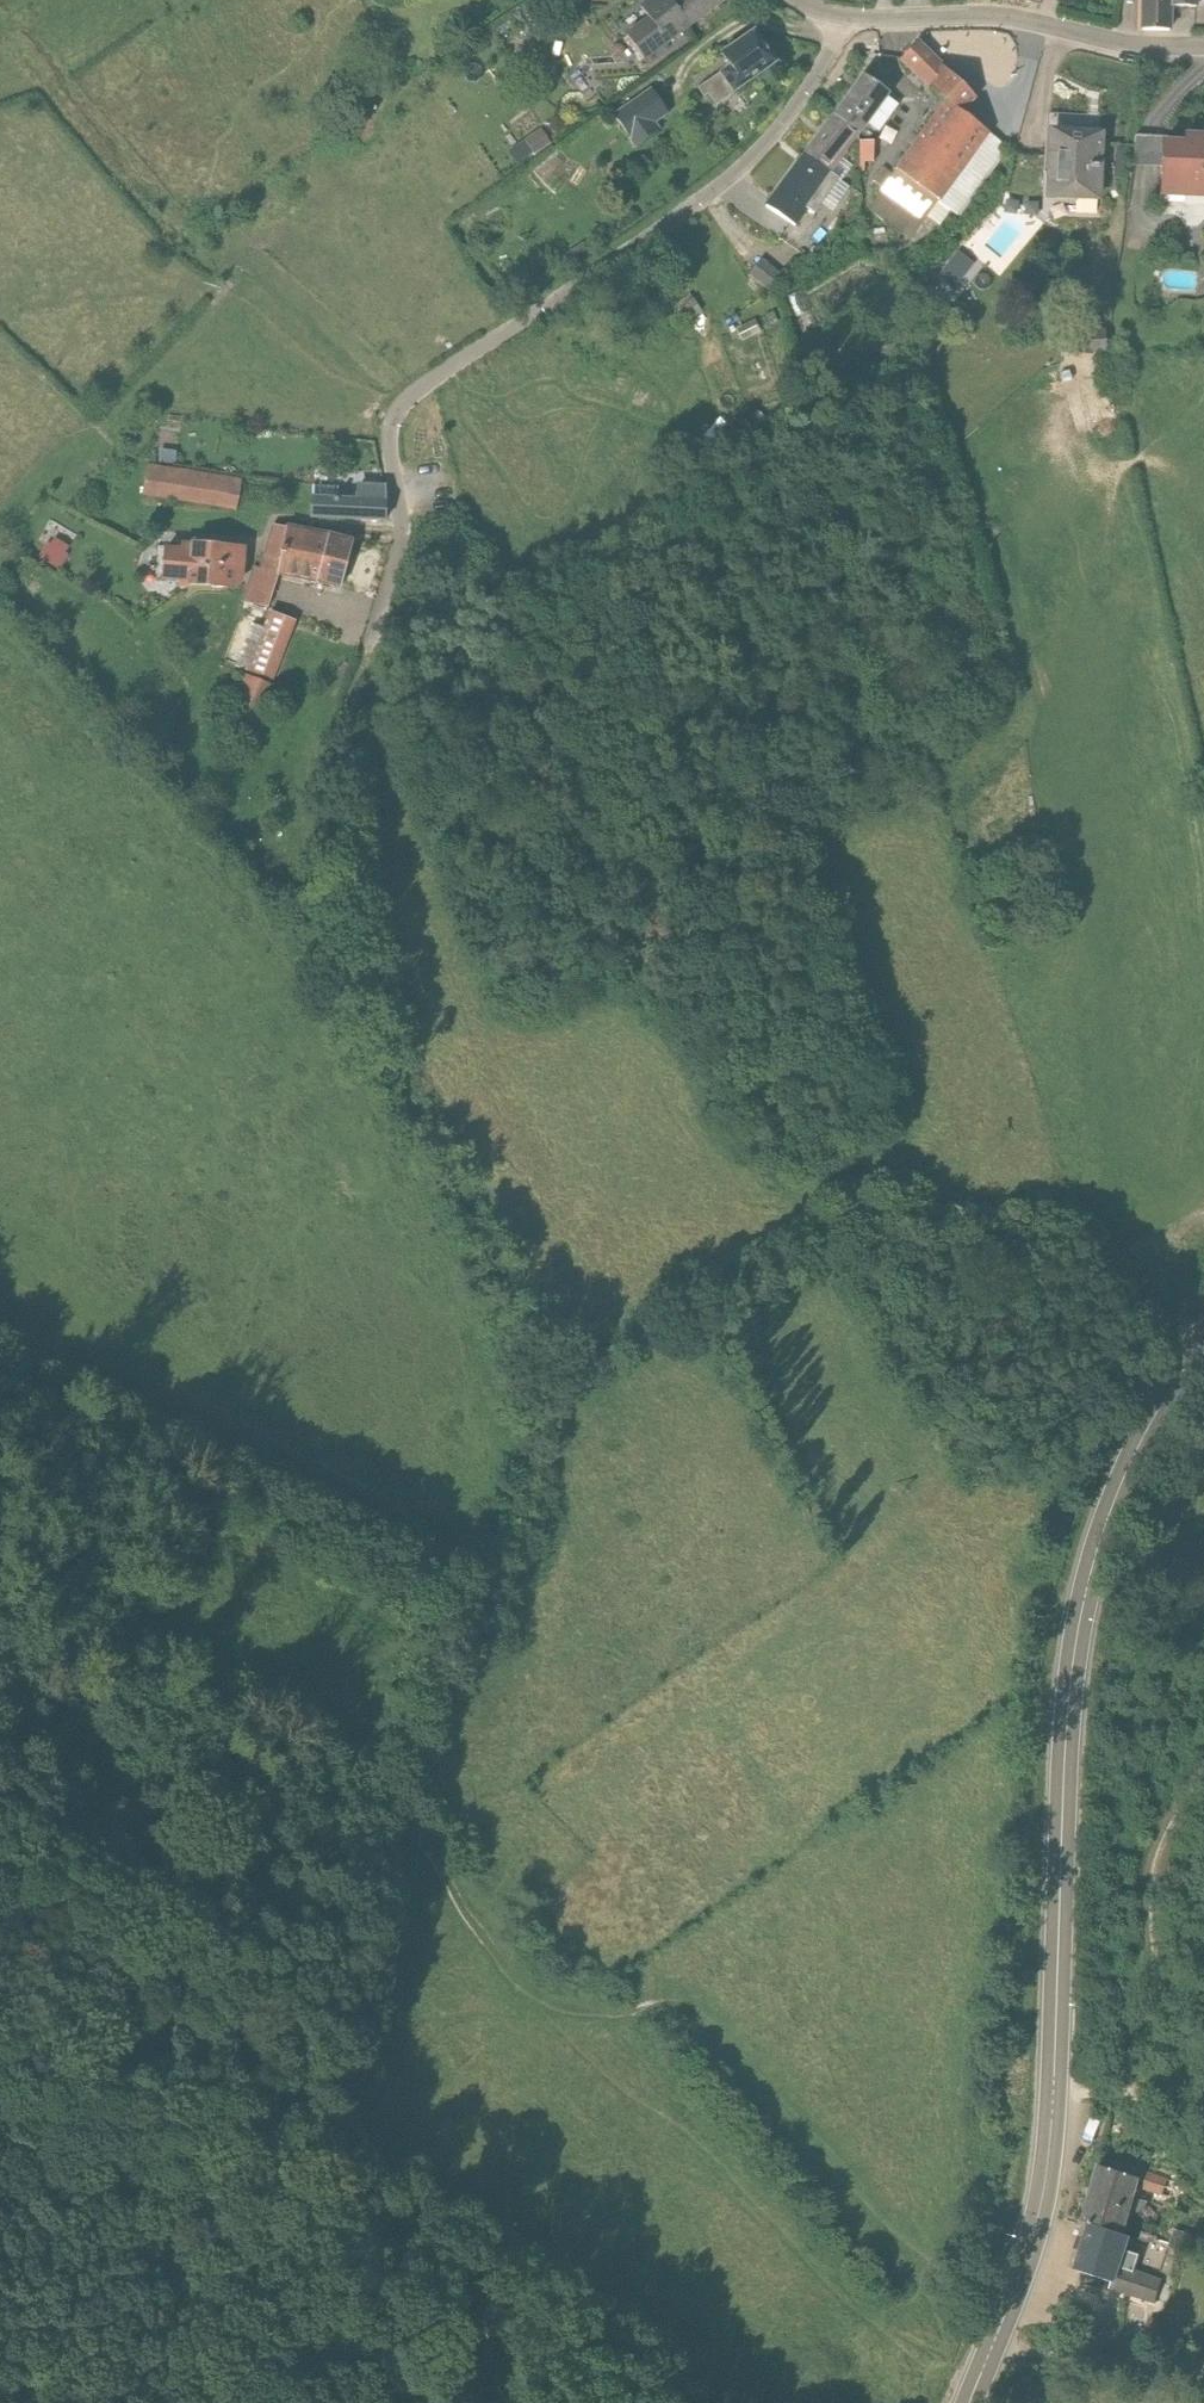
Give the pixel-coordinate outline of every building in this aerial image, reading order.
[(670,0),(651,0),(646,4),(655,17),(625,36),(642,59),(689,26),(723,0),(675,0),(672,2),(670,0)] [(1142,7),(1142,31),(1169,31),(1169,7),(1196,7),(1196,0),(1142,0),(1142,7)] [(730,68),(700,89),(704,95),(709,92),(717,103),(776,62),(760,41),(762,40),(755,30),(748,35),(748,36),(721,55),(730,68)] [(1010,148),(988,132),(960,112),(975,97),(917,42),(901,60),(929,86),(944,100),(895,168),(896,168),(892,173),(883,166),(872,180),(882,188),(881,190),(882,191),(867,209),(910,241),(924,221),(938,231),(950,212),(952,213),(978,178),(985,182),(1010,148)] [(888,111),(879,105),(888,92),(864,76),(838,113),(833,116),(859,134),(868,120),(877,127),(888,111)] [(652,90),(614,116),(636,147),(655,133),(650,126),(668,113),(652,90)] [(1053,115),(1050,200),(1097,201),(1100,117),(1053,115)] [(843,157),(859,134),(833,116),(804,157),(828,174),(829,173),(831,174),(843,157)] [(535,155),(552,143),(541,128),(524,139),(535,155)] [(1203,198),(1203,137),(1186,136),(1186,144),(1163,144),(1161,198),(1203,198)] [(766,206),(796,229),(808,210),(816,217),(840,180),(831,174),(829,173),(828,174),(804,157),(788,179),(787,178),(766,206)] [(751,274),(770,288),(773,291),(784,278),(780,275),(761,260),(751,274)] [(945,266),(936,277),(951,289),(960,278),(945,266)] [(674,306),(675,309),(676,311),(686,323),(702,310),(693,298),(690,294),(674,306)] [(777,322),(771,311),(763,315),(768,326),(777,322)] [(176,450),(160,449),(159,460),(175,462),(176,450)] [(236,511),(238,501),(278,505),(281,484),(242,478),(241,480),(148,464),(141,495),(236,511)] [(347,519),(361,520),(385,520),(386,502),(384,501),(384,487),(357,486),(356,499),(335,497),(335,484),(313,483),(312,496),(311,496),(310,518),(347,519)] [(352,542),(328,535),(287,524),(286,527),(272,524),(259,567),(253,566),(242,601),(268,607),(279,571),(340,588),(352,542)] [(57,532),(44,555),(65,567),(78,544),(57,532)] [(184,545),(184,548),(162,547),(161,581),(177,582),(177,588),(189,588),(189,585),(234,587),(241,582),(242,548),(184,545)] [(270,609),(244,673),(222,727),(252,739),(274,685),(272,684),(297,620),(270,609)] [(1084,2221),(1090,2223),(1126,2233),(1138,2191),(1166,2199),(1172,2179),(1142,2170),(1140,2178),(1123,2172),(1100,2166),(1084,2221)] [(1077,2270),(1113,2281),(1110,2289),(1155,2303),(1163,2279),(1135,2269),(1139,2255),(1127,2251),(1133,2235),(1126,2233),(1090,2223),(1077,2270)] [(1193,2234),(1174,2229),(1168,2247),(1187,2253),(1193,2234)] [(1163,2333),(1165,2320),(1149,2317),(1147,2329),(1163,2333)]
